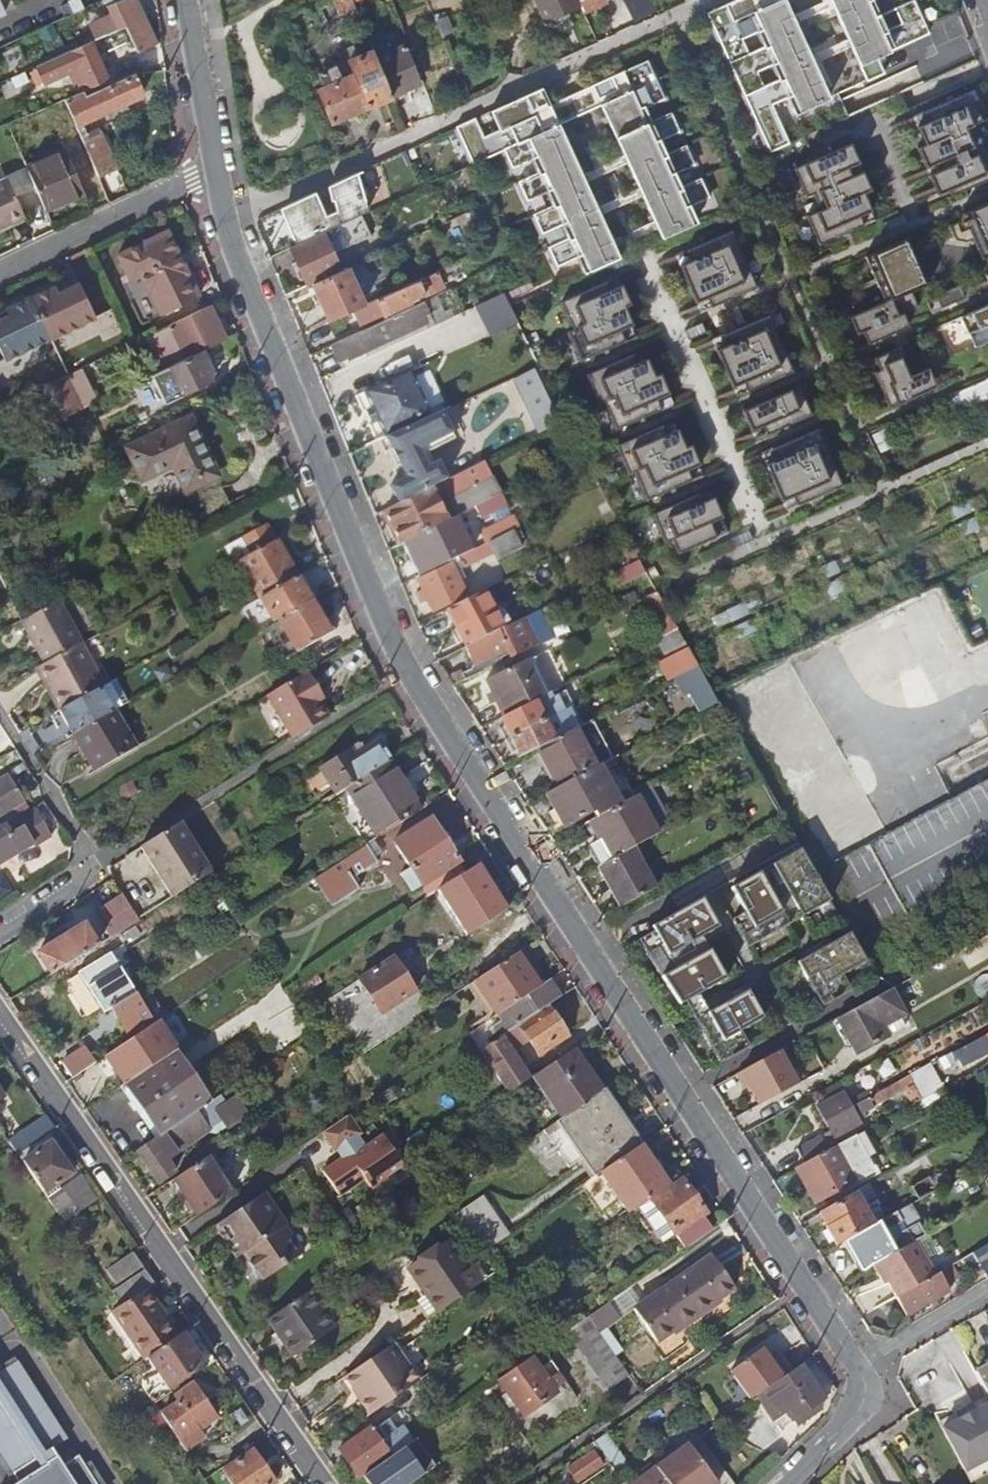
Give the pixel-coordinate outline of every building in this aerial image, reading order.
[(80,0),(75,0),(68,3),(73,14),(84,9),(80,0)] [(155,44),(134,0),(127,0),(112,7),(114,14),(95,22),(91,29),(96,40),(125,27),(137,53),(155,44)] [(576,0),(535,0),(544,20),(578,4),(576,0)] [(583,11),(604,2),(603,0),(578,0),(583,11)] [(788,143),(770,104),(786,97),(793,113),(828,97),(823,86),(828,83),(823,73),(818,75),(783,0),(777,0),(732,20),(725,4),(705,13),(769,152),(788,143)] [(725,4),(732,20),(777,0),(734,0),(725,4)] [(866,80),(886,71),(878,56),(928,33),(913,0),(829,0),(866,80)] [(375,58),(391,96),(420,84),(404,44),(386,51),(379,34),(368,38),(372,49),(373,53),(375,58)] [(91,42),(37,67),(45,84),(78,68),(88,88),(108,79),(91,42)] [(331,122),(391,96),(375,58),(373,53),(372,49),(348,59),(341,43),(329,48),(332,55),(321,60),(325,70),(317,72),(324,87),(318,90),(331,122)] [(630,92),(600,105),(661,237),(695,222),(688,206),(708,197),(699,177),(679,186),(673,173),(693,164),(684,145),(664,154),(658,141),(678,132),(669,113),(649,122),(643,109),(663,99),(648,65),(623,76),(630,92)] [(143,95),(134,73),(85,95),(83,91),(64,99),(78,131),(84,128),(82,122),(143,95)] [(630,92),(623,76),(593,89),(600,105),(630,92)] [(618,258),(540,87),(489,110),(498,130),(482,137),(473,119),(455,127),(471,164),(502,150),(510,167),(530,158),(537,172),(517,181),(526,201),(546,191),(552,205),(531,214),(540,233),(561,224),(567,237),(546,247),(555,266),(576,257),(583,273),(618,258)] [(969,91),(912,116),(924,143),(917,147),(937,193),(948,188),(951,195),(987,179),(987,156),(974,123),(982,120),(969,91)] [(82,141),(98,178),(117,170),(103,136),(90,138),(82,141)] [(849,143),(793,168),(806,197),(813,194),(819,210),(806,216),(819,245),(875,220),(863,192),(869,189),(849,143)] [(64,151),(26,168),(39,199),(40,199),(45,210),(82,193),(64,151)] [(0,181),(0,223),(22,213),(6,178),(0,181)] [(987,255),(987,200),(968,209),(987,255)] [(488,201),(473,208),(490,245),(505,238),(488,201)] [(987,256),(987,255),(968,209),(961,212),(982,258),(986,257),(987,256)] [(360,215),(290,246),(307,285),(311,283),(339,270),(331,253),(369,236),(360,215)] [(754,287),(730,230),(674,254),(698,310),(754,287)] [(176,259),(180,257),(168,231),(119,256),(131,283),(142,278),(161,317),(199,298),(184,264),(179,266),(176,259)] [(901,238),(921,285),(928,282),(907,235),(901,238)] [(866,253),(886,300),(910,289),(921,285),(901,238),(866,253)] [(381,251),(363,259),(370,274),(388,266),(381,251)] [(881,302),(886,300),(866,253),(861,255),(881,302)] [(184,264),(180,257),(176,259),(179,266),(184,264)] [(448,265),(435,271),(437,276),(450,270),(448,265)] [(339,270),(311,283),(328,321),(355,309),(363,305),(346,267),(339,270)] [(437,276),(435,271),(363,305),(355,309),(362,324),(383,315),(409,302),(408,300),(422,294),(423,295),(442,286),(437,276)] [(628,309),(615,279),(559,304),(571,331),(566,334),(580,365),(636,339),(623,311),(628,309)] [(65,283),(56,288),(59,294),(68,290),(65,283)] [(56,288),(31,299),(50,339),(92,318),(84,299),(84,295),(80,284),(68,290),(59,294),(56,288)] [(941,307),(965,297),(959,284),(944,291),(945,294),(937,298),(941,307)] [(881,302),(850,316),(857,332),(862,331),(868,343),(909,325),(903,313),(918,306),(910,289),(886,300),(881,302)] [(516,321),(502,292),(442,320),(456,349),(516,321)] [(84,295),(84,299),(92,318),(95,317),(84,295)] [(0,321),(0,345),(7,359),(50,339),(31,299),(31,298),(6,310),(9,317),(0,321)] [(422,302),(332,344),(340,362),(425,321),(421,313),(426,310),(422,302)] [(963,315),(976,344),(987,339),(987,304),(963,315)] [(219,343),(224,341),(209,307),(151,335),(167,368),(168,368),(219,343)] [(113,308),(95,317),(107,341),(125,332),(113,308)] [(0,313),(0,321),(9,317),(6,310),(0,313)] [(735,394),(791,370),(767,314),(711,339),(735,394)] [(705,332),(700,321),(691,325),(696,336),(705,332)] [(225,364),(219,343),(168,368),(182,396),(211,382),(207,373),(225,364)] [(887,405),(933,384),(925,367),(912,373),(900,345),(872,357),(877,368),(871,370),(887,405)] [(653,381),(641,354),(586,379),(598,406),(603,404),(616,431),(671,406),(659,378),(653,381)] [(0,362),(0,391),(16,384),(4,359),(0,362)] [(443,411),(450,408),(429,363),(365,392),(373,410),(378,421),(386,438),(443,411)] [(539,366),(515,377),(542,432),(566,420),(539,366)] [(65,376),(81,409),(96,402),(80,369),(68,376),(65,376)] [(61,419),(74,413),(81,409),(65,376),(46,386),(56,409),(61,419)] [(947,396),(953,411),(987,396),(987,378),(947,396)] [(754,438),(809,413),(796,384),(741,409),(754,438)] [(36,398),(44,415),(49,413),(54,410),(45,394),(36,398)] [(56,433),(66,428),(61,419),(56,409),(54,410),(49,413),(54,422),(51,424),(56,433)] [(378,421),(373,410),(367,412),(372,424),(378,421)] [(443,411),(386,438),(391,449),(399,468),(405,479),(399,482),(390,487),(398,504),(446,480),(437,462),(428,467),(420,449),(454,434),(443,411)] [(37,430),(51,424),(54,422),(49,413),(44,415),(33,421),(37,430)] [(77,452),(89,446),(74,413),(61,419),(66,428),(77,452)] [(190,418),(126,448),(141,479),(174,464),(186,490),(217,475),(190,418)] [(684,450),(670,423),(616,450),(630,477),(634,474),(647,502),(702,475),(688,448),(684,450)] [(841,484),(816,427),(760,452),(785,509),(841,484)] [(399,468),(391,449),(384,453),(393,471),(399,468)] [(403,543),(446,521),(437,502),(473,484),(474,487),(492,478),(483,461),(413,497),(392,508),(383,512),(400,545),(403,543)] [(727,534),(709,492),(652,516),(663,544),(671,541),(677,555),(727,534)] [(446,521),(403,543),(419,576),(435,569),(430,559),(434,557),(430,550),(446,543),(449,549),(468,539),(456,516),(446,521)] [(500,557),(527,545),(519,527),(492,539),(500,557)] [(260,600),(297,579),(277,542),(240,563),(260,600)] [(638,560),(611,574),(615,583),(644,569),(638,560)] [(451,565),(418,582),(422,591),(415,594),(420,605),(427,601),(432,612),(466,595),(451,565)] [(272,622),(277,620),(309,601),(297,579),(260,600),(272,622)] [(945,589),(748,668),(757,691),(777,683),(788,712),(893,670),(897,681),(907,677),(930,667),(939,690),(980,674),(945,589)] [(484,591),(446,610),(456,630),(461,628),(469,644),(502,627),(484,591)] [(657,593),(640,599),(660,638),(677,630),(675,625),(657,593)] [(277,620),(296,655),(329,635),(310,601),(309,601),(277,620)] [(81,644),(58,602),(21,621),(44,664),(80,645),(81,644)] [(465,679),(540,646),(535,636),(525,615),(502,627),(469,644),(466,646),(474,663),(470,669),(462,673),(465,679)] [(687,648),(677,630),(660,638),(658,639),(667,658),(687,648)] [(535,636),(540,646),(548,642),(543,632),(535,636)] [(977,652),(987,667),(987,644),(977,652)] [(99,689),(103,687),(80,645),(44,664),(35,669),(47,689),(50,686),(63,710),(99,689)] [(687,648),(667,658),(676,676),(681,673),(697,665),(687,648)] [(542,697),(552,692),(533,656),(486,680),(503,716),(542,697)] [(697,665),(681,673),(702,710),(718,702),(697,665)] [(274,692),(290,717),(317,700),(316,699),(322,695),(308,672),(274,692)] [(103,687),(99,689),(112,712),(113,712),(125,705),(113,682),(103,687)] [(59,712),(63,710),(50,686),(47,689),(59,712)] [(63,710),(59,712),(72,735),(112,712),(99,689),(63,710)] [(544,701),(542,697),(503,716),(501,717),(504,724),(499,726),(505,739),(564,710),(568,708),(560,692),(544,701)] [(290,717),(301,736),(328,718),(320,704),(317,700),(290,717)] [(564,710),(573,729),(577,727),(568,708),(564,710)] [(573,729),(564,710),(505,739),(512,752),(518,749),(521,756),(538,747),(573,729)] [(72,735),(93,774),(135,749),(113,712),(112,712),(72,735)] [(573,729),(538,747),(558,786),(576,777),(593,767),(573,729)] [(319,770),(335,795),(345,789),(389,761),(390,760),(383,749),(389,746),(379,731),(358,745),(357,744),(344,752),(345,754),(319,770)] [(389,761),(345,789),(376,838),(419,810),(389,761)] [(593,767),(576,777),(577,779),(546,795),(563,826),(593,811),(596,816),(633,797),(615,764),(602,771),(599,764),(593,767)] [(8,823),(27,812),(7,777),(0,781),(0,828),(8,823)] [(653,786),(637,794),(659,833),(674,825),(653,786)] [(633,797),(596,816),(585,822),(599,850),(593,853),(599,865),(633,846),(634,848),(659,833),(637,794),(633,797)] [(31,844),(32,846),(49,836),(33,808),(27,812),(8,823),(0,828),(0,862),(31,844)] [(421,887),(457,863),(459,862),(431,818),(393,842),(421,887)] [(178,825),(139,850),(170,900),(208,876),(209,875),(178,825)] [(365,845),(313,879),(331,907),(358,890),(351,879),(376,863),(365,845)] [(634,848),(633,846),(599,865),(596,867),(597,868),(603,880),(600,882),(605,892),(609,890),(618,907),(619,908),(656,888),(655,887),(634,848)] [(770,865),(801,917),(830,900),(798,848),(770,865)] [(461,876),(464,874),(457,863),(421,887),(427,897),(436,892),(461,876)] [(462,877),(461,876),(436,892),(443,903),(459,894),(468,888),(479,904),(469,910),(477,923),(503,906),(477,867),(462,877)] [(732,921),(748,948),(788,924),(756,871),(729,888),(745,914),(732,921)] [(459,894),(469,910),(479,904),(468,888),(459,894)] [(136,921),(119,894),(92,912),(109,938),(136,921)] [(663,957),(711,930),(696,905),(649,933),(663,957)] [(37,954),(49,976),(95,947),(82,926),(37,954)] [(814,992),(865,961),(848,931),(796,961),(814,992)] [(672,1003),(719,975),(705,951),(658,979),(672,1003)] [(115,958),(81,979),(103,1014),(112,1009),(131,1039),(156,1021),(164,1016),(149,993),(138,1000),(118,968),(129,961),(124,953),(115,958)] [(538,986),(517,954),(475,982),(496,1014),(504,1009),(538,986)] [(362,1055),(432,1009),(420,990),(414,993),(392,960),(327,1001),(362,1055)] [(547,980),(538,986),(504,1009),(509,1015),(498,1023),(505,1033),(519,1024),(558,997),(547,980)] [(837,1019),(857,1053),(905,1026),(899,1016),(903,1013),(890,989),(837,1019)] [(731,1037),(755,1024),(739,995),(686,1025),(701,1053),(714,1047),(722,1062),(739,1052),(731,1037)] [(459,1007),(452,996),(439,1005),(446,1015),(459,1007)] [(519,1024),(505,1033),(479,1051),(508,1093),(530,1077),(512,1051),(529,1040),(539,1055),(566,1036),(547,1008),(520,1026),(519,1024)] [(131,1039),(103,1057),(123,1085),(124,1084),(174,1051),(175,1050),(156,1021),(131,1039)] [(955,1070),(987,1052),(987,1033),(951,1053),(956,1063),(953,1066),(955,1070)] [(601,1091),(572,1049),(534,1075),(563,1117),(601,1091)] [(124,1084),(141,1110),(191,1077),(174,1051),(124,1084)] [(797,1084),(779,1051),(737,1074),(745,1088),(749,1086),(760,1104),(797,1084)] [(63,1068),(71,1079),(94,1064),(86,1053),(63,1068)] [(834,1137),(860,1122),(856,1115),(872,1106),(872,1105),(907,1086),(911,1093),(908,1095),(912,1104),(938,1090),(926,1067),(895,1083),(870,1097),(867,1091),(849,1101),(843,1092),(817,1106),(830,1130),(825,1133),(828,1138),(833,1135),(834,1137)] [(141,1110),(160,1137),(208,1103),(191,1077),(141,1110)] [(393,1096),(388,1087),(372,1099),(378,1107),(393,1096)] [(604,1089),(601,1091),(563,1117),(541,1131),(567,1169),(581,1159),(592,1177),(599,1173),(640,1145),(641,1144),(604,1089)] [(938,1090),(912,1104),(916,1111),(941,1097),(938,1090)] [(160,1137),(136,1153),(156,1184),(172,1173),(164,1161),(207,1132),(208,1134),(214,1135),(225,1128),(226,1131),(247,1117),(234,1099),(225,1105),(219,1096),(208,1103),(160,1137)] [(337,1150),(366,1132),(353,1111),(324,1130),(337,1150)] [(27,1148),(48,1134),(40,1121),(20,1135),(27,1148)] [(74,1172),(48,1134),(27,1148),(17,1156),(43,1193),(52,1188),(74,1172)] [(17,1156),(27,1148),(20,1135),(8,1143),(11,1147),(17,1156)] [(350,1159),(346,1154),(321,1172),(337,1196),(363,1179),(368,1188),(401,1165),(382,1136),(361,1151),(350,1159)] [(804,1164),(828,1150),(820,1136),(796,1150),(804,1164)] [(804,1164),(795,1168),(815,1202),(872,1172),(852,1137),(828,1150),(804,1164)] [(667,1186),(640,1145),(599,1173),(627,1214),(633,1209),(646,1201),(667,1186)] [(358,1146),(346,1154),(350,1159),(361,1151),(358,1146)] [(171,1181),(195,1218),(231,1193),(206,1157),(171,1181)] [(919,1199),(936,1190),(928,1177),(911,1186),(919,1199)] [(78,1178),(68,1184),(84,1207),(93,1201),(78,1178)] [(648,1204),(646,1201),(633,1209),(658,1245),(673,1235),(682,1249),(710,1230),(700,1216),(704,1214),(682,1181),(648,1204)] [(873,1197),(867,1186),(820,1213),(839,1244),(844,1241),(872,1225),(860,1204),(873,1197)] [(54,1192),(52,1188),(43,1193),(46,1198),(54,1192)] [(47,1201),(62,1222),(75,1213),(61,1192),(47,1201)] [(212,1228),(226,1249),(236,1242),(247,1258),(246,1263),(252,1273),(256,1272),(261,1277),(279,1264),(281,1267),(300,1255),(283,1229),(283,1227),(262,1194),(212,1228)] [(481,1254),(504,1238),(477,1199),(453,1216),(481,1254)] [(907,1228),(897,1211),(872,1225),(844,1241),(856,1264),(868,1257),(874,1267),(896,1252),(915,1241),(926,1235),(918,1222),(907,1228)] [(896,1252),(874,1267),(882,1280),(885,1278),(896,1298),(906,1292),(935,1275),(915,1241),(896,1252)] [(236,1242),(226,1249),(233,1259),(240,1255),(246,1263),(247,1258),(236,1242)] [(427,1288),(428,1290),(464,1266),(448,1243),(408,1271),(418,1286),(427,1288)] [(972,1254),(983,1271),(984,1274),(987,1272),(987,1244),(972,1254)] [(130,1254),(106,1272),(116,1286),(141,1269),(130,1254)] [(426,1298),(436,1314),(495,1274),(481,1254),(476,1257),(464,1266),(428,1290),(431,1295),(426,1298)] [(983,1271),(972,1254),(960,1260),(971,1278),(983,1271)] [(713,1256),(633,1310),(656,1343),(678,1328),(679,1330),(713,1308),(712,1305),(734,1290),(713,1256)] [(259,1282),(281,1267),(279,1264),(261,1277),(256,1272),(252,1273),(259,1282)] [(895,1299),(905,1316),(928,1302),(934,1299),(949,1290),(947,1286),(957,1280),(949,1266),(935,1275),(906,1292),(896,1298),(895,1299)] [(120,1306),(131,1299),(152,1286),(143,1273),(111,1294),(120,1306)] [(176,1340),(177,1339),(144,1292),(131,1299),(120,1306),(110,1313),(143,1361),(147,1359),(176,1340)] [(308,1292),(267,1320),(291,1356),(333,1328),(308,1292)] [(416,1305),(426,1320),(436,1314),(426,1298),(416,1305)] [(618,1318),(608,1302),(587,1317),(598,1335),(618,1318)] [(598,1335),(587,1317),(564,1332),(593,1374),(616,1359),(598,1335)] [(154,1404),(170,1393),(168,1390),(203,1366),(190,1347),(184,1352),(176,1340),(147,1359),(155,1371),(139,1381),(154,1404)] [(372,1413),(418,1381),(392,1344),(342,1378),(352,1392),(356,1389),(372,1413)] [(730,1370),(751,1399),(789,1371),(779,1356),(771,1361),(762,1348),(730,1370)] [(554,1394),(529,1358),(497,1381),(522,1417),(554,1394)] [(18,1363),(15,1359),(0,1368),(0,1375),(18,1363)] [(81,1476),(87,1472),(77,1457),(62,1467),(52,1451),(67,1441),(47,1409),(37,1416),(28,1401),(38,1395),(18,1363),(0,1375),(0,1431),(4,1437),(0,1439),(0,1456),(12,1476),(32,1463),(38,1472),(18,1483),(86,1483),(81,1476)] [(976,1373),(987,1395),(987,1366),(976,1373)] [(801,1368),(757,1398),(772,1420),(785,1411),(795,1427),(820,1410),(823,1400),(801,1368)] [(173,1396),(171,1392),(170,1393),(154,1404),(156,1407),(167,1424),(184,1450),(202,1439),(196,1430),(214,1418),(191,1384),(173,1396)] [(352,1392),(368,1416),(372,1413),(356,1389),(352,1392)] [(47,1409),(38,1395),(28,1401),(37,1416),(47,1409)] [(942,1429),(966,1473),(987,1461),(987,1404),(942,1429)] [(135,1421),(147,1439),(167,1424),(156,1407),(135,1421)] [(415,1423),(407,1430),(412,1438),(422,1432),(415,1423)] [(337,1450),(357,1478),(392,1454),(405,1445),(397,1433),(384,1443),(388,1449),(384,1452),(368,1429),(337,1450)] [(432,1438),(426,1430),(405,1445),(392,1454),(403,1469),(423,1455),(419,1448),(432,1438)] [(606,1433),(592,1443),(608,1465),(609,1467),(623,1458),(606,1433)] [(634,1483),(718,1483),(690,1444),(634,1483)] [(222,1472),(230,1483),(272,1483),(273,1483),(252,1451),(222,1472)] [(553,1479),(556,1483),(574,1483),(602,1465),(593,1452),(553,1479)] [(623,1458),(609,1467),(616,1477),(629,1468),(623,1458)] [(12,1476),(17,1483),(18,1483),(38,1472),(32,1463),(12,1476)]
